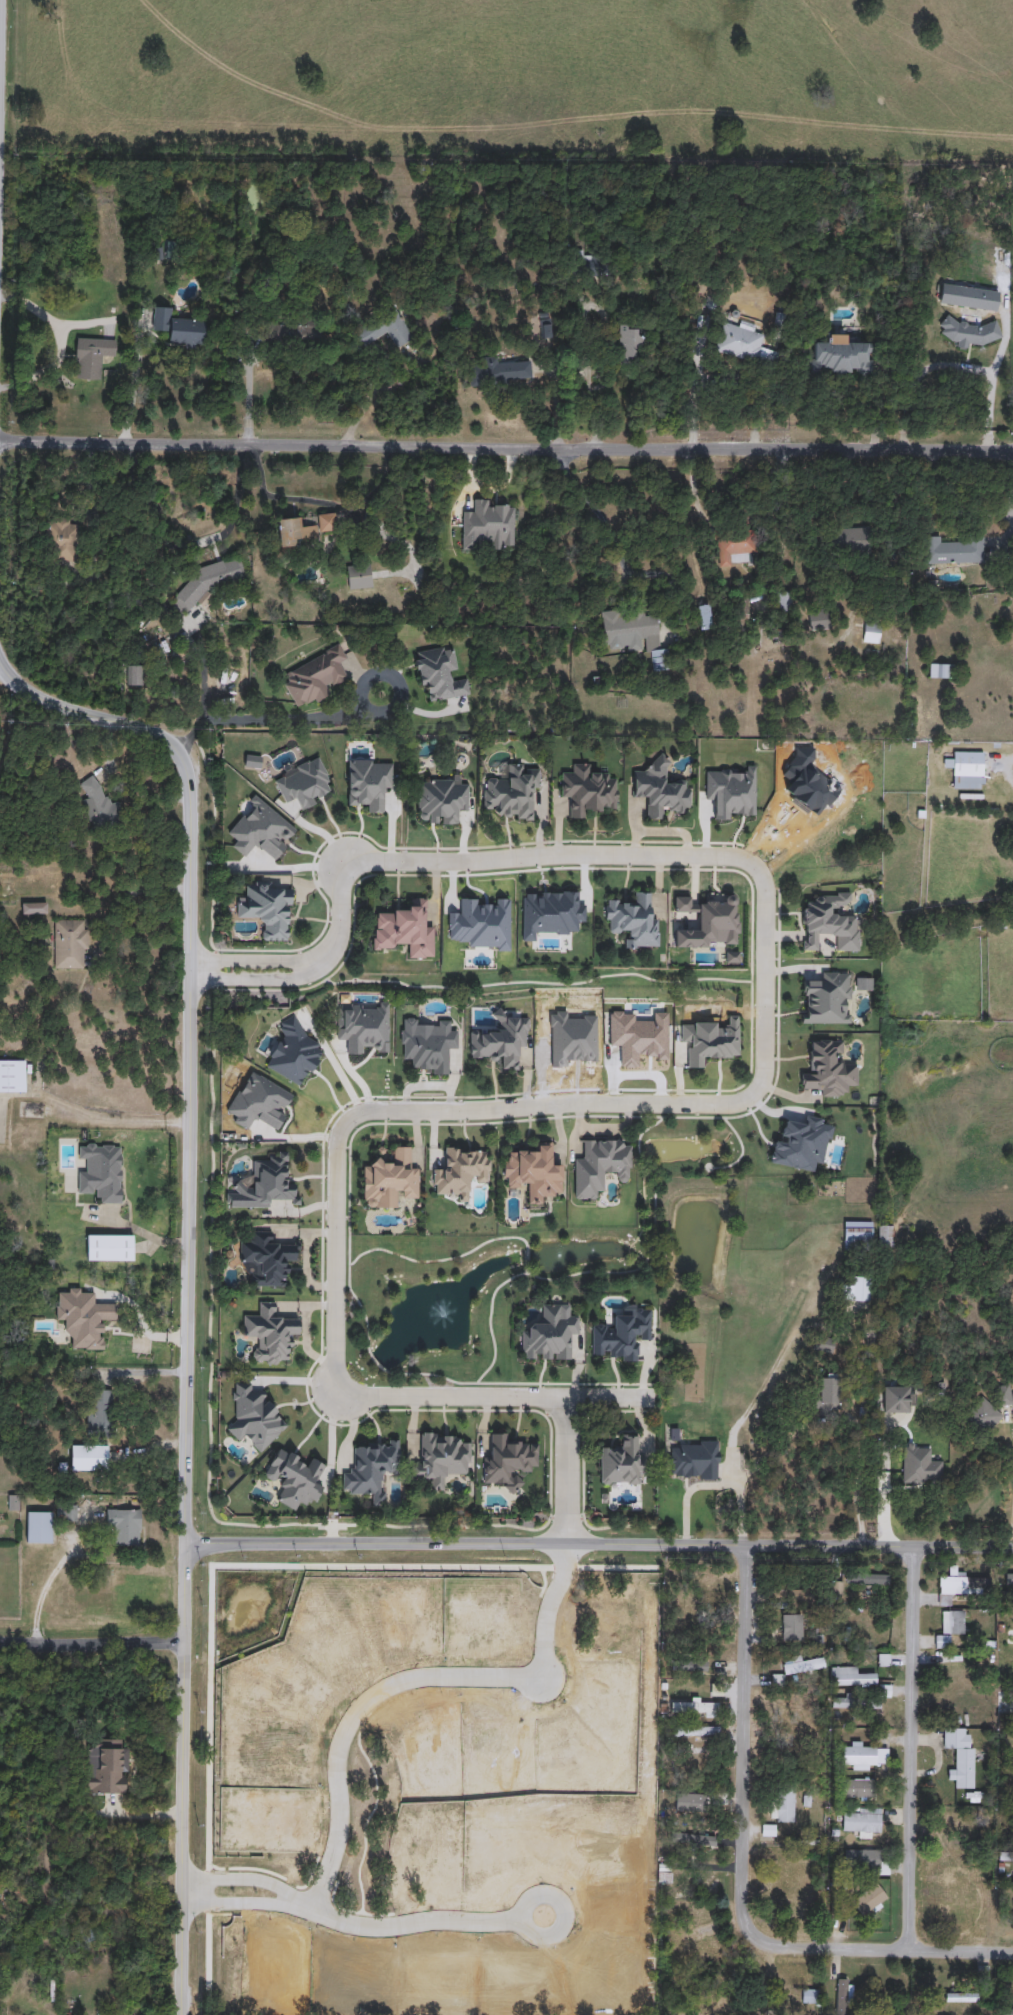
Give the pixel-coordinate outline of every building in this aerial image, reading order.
[(940,304),(942,284),(1001,290),(999,311),(940,304)] [(207,320),(206,348),(169,347),(170,333),(152,332),(154,306),(172,307),(171,318),(207,320)] [(395,347),(390,334),(359,347),(351,330),(398,310),(411,340),(395,347)] [(333,344),(269,344),(269,322),(333,322),(333,344)] [(723,322),(765,334),(761,347),(774,351),(770,367),(715,353),(723,322)] [(642,362),(617,362),(617,326),(642,326),(642,362)] [(102,380),(74,379),(76,338),(116,340),(115,360),(103,360),(102,380)] [(872,342),(873,373),(811,375),(810,343),(872,342)] [(532,380),(470,385),(469,366),(530,360),(532,380)] [(462,549),(462,510),(473,510),(473,502),(514,503),(513,550),(462,549)] [(277,519),(299,517),(300,527),(318,525),(317,515),(333,513),(335,531),(316,532),(317,546),(279,549),(277,519)] [(81,523),(77,564),(42,559),(47,519),(81,523)] [(868,552),(823,552),(823,528),(868,528),(868,552)] [(747,564),(719,567),(716,538),(755,534),(757,554),(746,555),(747,564)] [(924,537),(942,537),(942,540),(983,540),(983,563),(925,564),(924,537)] [(371,588),(348,589),(347,568),(370,567),(371,588)] [(791,592),(791,612),(776,612),(776,592),(791,592)] [(745,598),(750,617),(737,621),(732,602),(745,598)] [(697,606),(709,604),(712,628),(700,630),(697,606)] [(809,610),(826,610),(826,630),(809,630),(809,610)] [(648,641),(604,644),(601,612),(623,611),(624,619),(658,617),(660,651),(668,650),(670,671),(650,672),(648,641)] [(864,644),(864,624),(880,624),(880,644),(864,644)] [(281,673),(340,645),(347,660),(340,663),(347,678),(327,687),(330,694),(298,709),(281,673)] [(432,701),(430,690),(420,692),(413,652),(451,646),(457,680),(467,679),(469,695),(432,701)] [(933,677),(935,665),(950,668),(947,680),(933,677)] [(127,686),(127,667),(143,667),(143,686),(127,686)] [(985,789),(953,789),(953,752),(985,752),(985,789)] [(284,804),(273,776),(320,757),(332,786),(323,789),(327,798),(299,810),(295,800),(284,804)] [(689,782),(689,811),(663,810),(663,820),(643,820),(644,798),(633,798),(634,771),(649,771),(649,757),(668,758),(667,782),(689,782)] [(617,774),(616,809),(586,808),(586,818),(570,818),(570,797),(560,797),(561,773),(572,773),(572,763),(594,764),(594,774),(617,774)] [(483,778),(506,778),(507,765),(539,766),(539,792),(532,792),(531,820),(496,820),(497,809),(482,809),(483,778)] [(98,775),(119,820),(95,831),(81,800),(87,797),(81,783),(98,775)] [(469,780),(469,813),(458,813),(458,824),(425,824),(425,816),(417,816),(417,780),(469,780)] [(237,918),(237,903),(247,903),(247,882),(271,882),(271,890),(291,890),(290,942),(262,941),(262,919),(237,918)] [(648,916),(658,916),(657,949),(626,948),(626,932),(605,932),(606,902),(634,902),(635,892),(648,892),(648,916)] [(860,951),(836,952),(836,935),(820,935),(820,951),(803,952),(801,904),(815,904),(815,895),(850,893),(851,912),(858,911),(860,951)] [(424,898),(424,928),(433,928),(434,958),(405,958),(405,948),(372,948),(372,910),(408,910),(408,898),(424,898)] [(47,902),(47,914),(22,914),(22,902),(47,902)] [(87,969),(55,969),(55,920),(87,920),(87,969)] [(801,1024),(801,982),(822,982),(822,972),(851,972),(851,1024),(801,1024)] [(348,1055),(348,1041),(339,1041),(338,1004),(386,1004),(387,1054),(348,1055)] [(529,1016),(529,1046),(518,1046),(518,1070),(500,1070),(500,1060),(469,1060),(470,1030),(493,1030),(493,1015),(529,1016)] [(266,1066),(301,1087),(322,1051),(320,1049),(322,1046),(305,1036),(295,1016),(278,1025),(283,1037),(266,1066)] [(681,1025),(729,1025),(729,1016),(739,1016),(738,1057),(703,1057),(703,1068),(689,1068),(689,1045),(681,1045),(681,1025)] [(447,1075),(420,1074),(420,1068),(410,1067),(410,1061),(400,1061),(401,1018),(423,1019),(423,1027),(435,1027),(435,1020),(448,1020),(448,1030),(458,1030),(457,1050),(447,1050),(447,1075)] [(842,1040),(842,1062),(857,1062),(856,1086),(847,1086),(846,1097),(820,1097),(821,1088),(801,1087),(801,1074),(810,1074),(811,1040),(842,1040)] [(25,1094),(24,1062),(0,1063),(0,1095),(25,1094)] [(228,1111),(237,1117),(234,1122),(245,1130),(252,1119),(276,1134),(286,1117),(285,1108),(292,1097),(252,1072),(228,1111)] [(584,1140),(622,1140),(622,1146),(631,1146),(631,1181),(617,1181),(617,1173),(604,1173),(604,1191),(596,1191),(596,1200),(574,1200),(574,1160),(584,1160),(584,1140)] [(503,1153),(533,1152),(533,1143),(552,1142),(552,1164),(562,1163),(562,1194),(543,1194),(543,1204),(526,1204),(526,1185),(504,1185),(503,1153)] [(78,1193),(78,1171),(87,1171),(87,1160),(78,1160),(78,1144),(122,1144),(121,1204),(99,1203),(99,1193),(78,1193)] [(363,1166),(373,1166),(373,1158),(393,1159),(394,1147),(409,1147),(409,1167),(418,1167),(418,1198),(398,1198),(397,1208),(362,1207),(363,1166)] [(432,1191),(432,1167),(442,1168),(443,1147),(490,1149),(489,1181),(469,1180),(468,1202),(452,1201),(452,1191),(432,1191)] [(226,1208),(226,1192),(236,1191),(236,1182),(253,1182),(253,1161),(272,1161),(272,1152),(286,1152),(286,1183),(295,1183),(295,1198),(269,1198),(269,1207),(226,1208)] [(873,1222),(873,1247),(843,1247),(843,1222),(873,1222)] [(892,1226),(892,1247),(878,1247),(878,1226),(892,1226)] [(287,1287),(252,1287),(252,1263),(240,1263),(240,1242),(251,1242),(251,1232),(272,1232),(272,1242),(297,1242),(297,1263),(287,1263),(287,1287)] [(86,1235),(133,1235),(133,1261),(86,1261),(86,1235)] [(869,1301),(838,1301),(838,1285),(853,1285),(853,1277),(869,1277),(869,1301)] [(116,1303),(116,1321),(105,1321),(105,1350),(68,1350),(68,1321),(56,1320),(57,1288),(91,1289),(91,1302),(116,1303)] [(253,1364),(254,1336),(243,1335),(243,1312),(259,1313),(259,1302),(277,1302),(277,1319),(299,1319),(299,1337),(289,1337),(288,1365),(253,1364)] [(521,1359),(522,1324),(541,1325),(541,1304),(560,1305),(560,1315),(579,1315),(579,1337),(570,1336),(569,1360),(521,1359)] [(639,1361),(610,1361),(610,1353),(591,1353),(591,1325),(611,1325),(611,1317),(631,1317),(631,1309),(651,1308),(651,1340),(639,1340),(639,1361)] [(839,1412),(816,1412),(816,1376),(839,1376),(839,1412)] [(278,1402),(279,1445),(250,1446),(250,1438),(234,1439),(232,1384),(252,1383),(253,1392),(264,1391),(264,1402),(278,1402)] [(1002,1385),(1012,1396),(1012,1398),(999,1412),(1002,1415),(984,1434),(964,1414),(984,1395),(988,1399),(1002,1385)] [(884,1413),(884,1387),(909,1387),(909,1413),(884,1413)] [(111,1390),(111,1433),(87,1433),(87,1390),(111,1390)] [(471,1443),(471,1477),(443,1476),(443,1489),(431,1489),(431,1479),(411,1478),(411,1464),(422,1464),(422,1433),(458,1433),(457,1443),(471,1443)] [(538,1443),(537,1472),(516,1471),(516,1493),(505,1493),(505,1484),(483,1483),(483,1454),(492,1455),(492,1433),(507,1433),(507,1442),(538,1443)] [(600,1445),(620,1445),(620,1435),(638,1435),(638,1456),(644,1456),(643,1485),(600,1484),(600,1445)] [(342,1495),(342,1473),(353,1473),(352,1443),(400,1443),(400,1473),(385,1473),(385,1507),(372,1507),(372,1495),(342,1495)] [(71,1471),(71,1445),(107,1445),(107,1471),(71,1471)] [(903,1483),(904,1445),(931,1445),(931,1461),(943,1461),(943,1483),(903,1483)] [(313,1508),(300,1501),(296,1511),(274,1501),(282,1485),(264,1476),(277,1449),(308,1464),(311,1458),(324,1465),(315,1483),(323,1487),(313,1508)] [(140,1547),(113,1547),(113,1511),(140,1511),(140,1547)] [(27,1543),(27,1512),(52,1512),(52,1543),(27,1543)] [(887,1574),(887,1585),(846,1585),(846,1574),(887,1574)] [(939,1605),(939,1576),(949,1576),(949,1575),(990,1576),(990,1595),(950,1594),(950,1606),(939,1605)] [(805,1590),(805,1607),(771,1607),(771,1590),(805,1590)] [(941,1611),(963,1611),(963,1634),(941,1634),(941,1611)] [(868,1631),(843,1631),(843,1614),(868,1614),(868,1631)] [(781,1615),(801,1615),(801,1641),(781,1641),(781,1615)] [(936,1648),(935,1637),(948,1636),(949,1646),(936,1648)] [(889,1665),(879,1665),(879,1655),(889,1655),(889,1665)] [(708,1671),(675,1671),(675,1656),(708,1656),(708,1671)] [(826,1667),(784,1677),(782,1667),(823,1657),(826,1667)] [(974,1667),(974,1675),(938,1675),(938,1666),(974,1667)] [(831,1667),(858,1667),(858,1675),(877,1675),(877,1686),(831,1686),(831,1667)] [(830,1697),(880,1696),(880,1708),(830,1709),(830,1697)] [(816,1735),(799,1735),(798,1713),(782,1713),(782,1699),(816,1699),(816,1735)] [(999,1700),(1012,1699),(1012,1715),(999,1716),(999,1700)] [(716,1715),(671,1715),(671,1702),(716,1702),(716,1715)] [(673,1736),(673,1727),(719,1727),(719,1736),(673,1736)] [(943,1750),(943,1729),(972,1729),(972,1789),(955,1789),(954,1780),(949,1780),(949,1771),(955,1771),(955,1750),(943,1750)] [(86,1793),(86,1739),(120,1739),(120,1748),(127,1748),(127,1793),(86,1793)] [(888,1767),(844,1767),(844,1743),(876,1743),(876,1749),(888,1749),(888,1767)] [(873,1798),(841,1798),(841,1779),(873,1779),(873,1798)] [(772,1823),(772,1791),(795,1791),(795,1823),(772,1823)] [(676,1805),(676,1795),(720,1795),(720,1805),(676,1805)] [(881,1808),(881,1833),(843,1833),(843,1808),(881,1808)] [(944,1837),(944,1817),(961,1817),(961,1826),(980,1826),(980,1837),(944,1837)] [(672,1847),(672,1834),(718,1834),(718,1847),(672,1847)] [(845,1850),(881,1850),(881,1872),(845,1872),(845,1850)] [(658,1884),(658,1862),(672,1862),(672,1884),(658,1884)] [(799,1869),(798,1876),(784,1872),(786,1865),(799,1869)] [(888,1898),(863,1917),(851,1901),(877,1883),(888,1898)] [(849,1980),(849,2014),(836,2014),(836,1980),(849,1980)] [(802,2004),(802,1990),(821,1990),(821,2004),(802,2004)] [(979,2002),(945,2002),(945,1992),(979,1992),(979,2002)]
